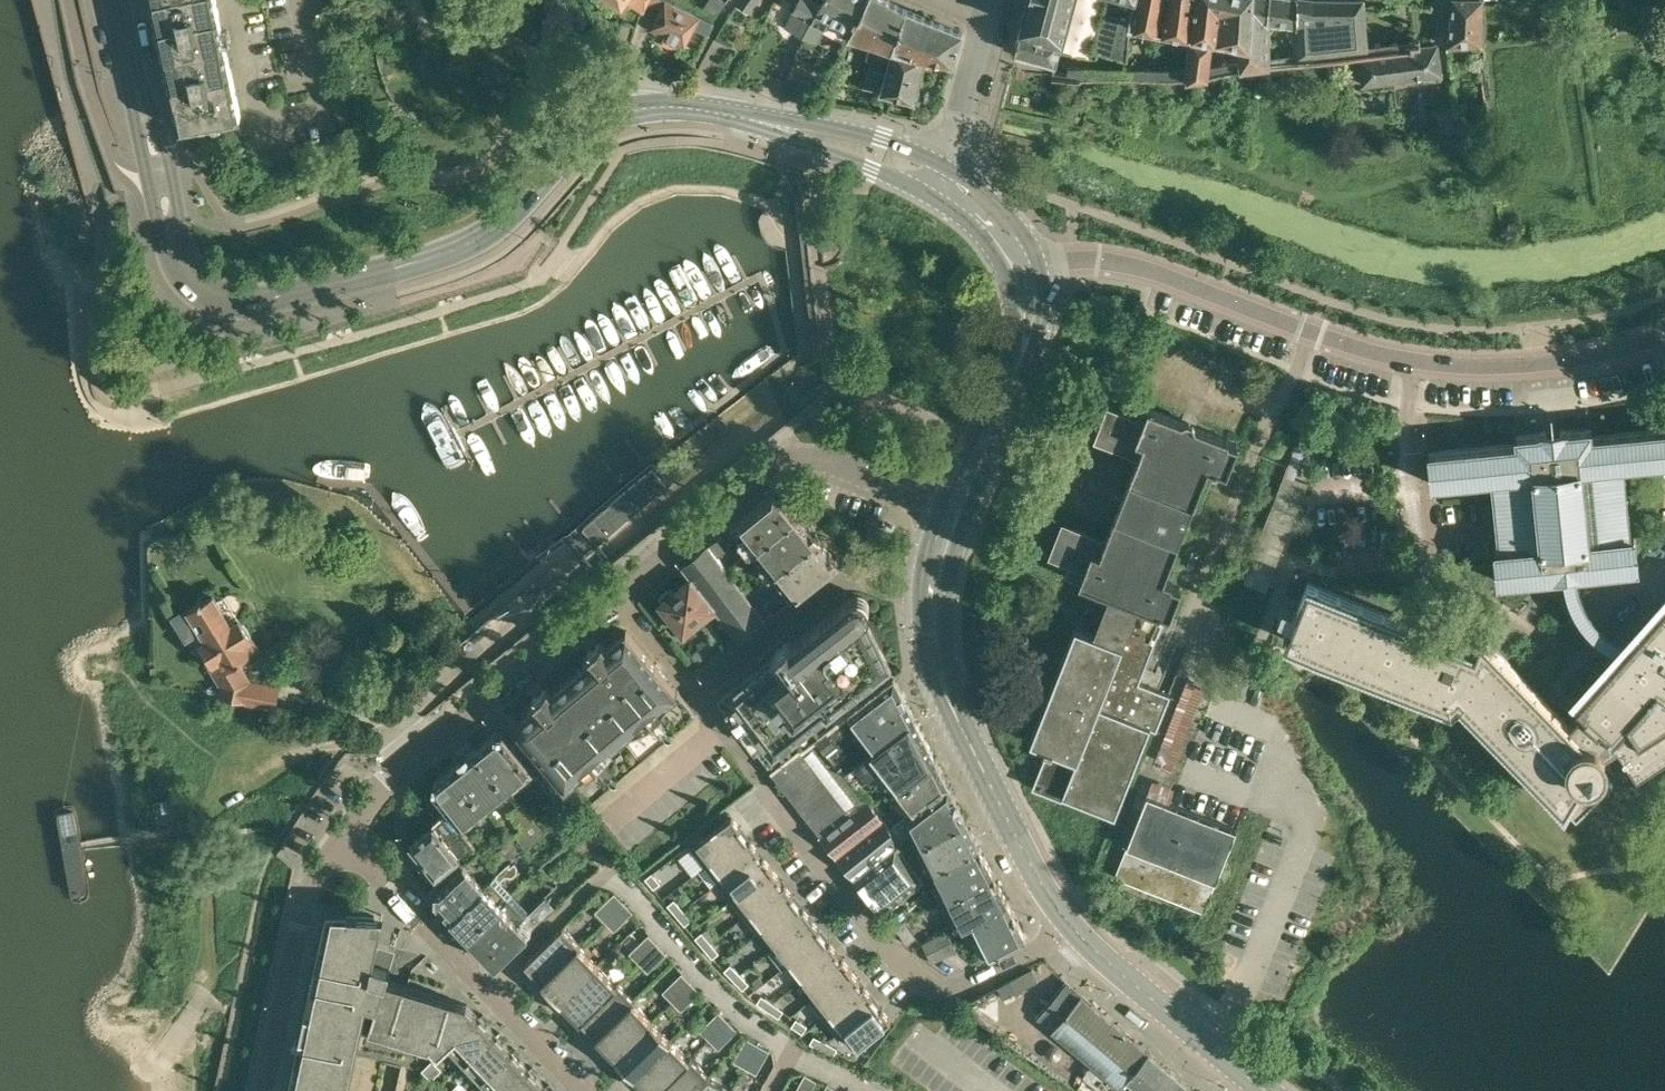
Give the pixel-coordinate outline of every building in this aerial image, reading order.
[(166,58),(227,44),(218,0),(153,0),(166,58)] [(648,0),(661,7),(651,26),(685,43),(699,15),(670,0),(648,0)] [(726,2),(723,0),(709,0),(704,7),(712,12),(714,13),(720,10),(721,8),(726,2)] [(735,1),(746,9),(753,0),(736,0),(735,1)] [(793,6),(799,9),(789,29),(803,35),(821,0),(796,0),(793,6)] [(851,27),(852,27),(864,0),(821,0),(803,35),(815,41),(828,15),(851,27)] [(852,27),(849,34),(871,42),(866,59),(871,60),(863,85),(881,90),(890,54),(906,9),(889,0),(864,0),(852,27)] [(1019,26),(1021,27),(1020,29),(1061,40),(1061,39),(1072,0),(1026,0),(1019,26)] [(1106,1),(1094,49),(1126,57),(1128,58),(1130,36),(1130,24),(1132,25),(1137,0),(1103,0),(1106,1)] [(1132,25),(1160,29),(1159,31),(1162,31),(1166,0),(1137,0),(1132,25)] [(1162,31),(1187,34),(1193,0),(1166,0),(1162,31)] [(1187,34),(1190,35),(1186,73),(1208,70),(1212,37),(1218,0),(1193,0),(1187,34)] [(1239,40),(1245,41),(1249,0),(1218,0),(1212,37),(1239,40)] [(1245,41),(1239,40),(1239,55),(1240,63),(1270,60),(1270,40),(1271,20),(1298,26),(1299,0),(1249,0),(1245,41)] [(1298,26),(1301,57),(1360,52),(1367,51),(1366,42),(1362,0),(1299,0),(1298,26)] [(1448,44),(1483,40),(1484,0),(1453,0),(1448,44)] [(906,9),(890,54),(912,60),(910,69),(920,72),(924,57),(952,62),(963,31),(906,9)] [(695,29),(706,34),(712,23),(701,17),(695,29)] [(1018,36),(1014,53),(1054,63),(1061,40),(1020,29),(1018,36)] [(227,44),(166,58),(181,127),(242,113),(227,44)] [(1420,46),(1367,51),(1360,52),(1363,81),(1440,74),(1437,44),(1420,46)] [(890,54),(881,90),(913,98),(920,72),(910,69),(912,60),(890,54)] [(1171,692),(1139,679),(1166,612),(1170,613),(1181,586),(1172,583),(1172,581),(1164,578),(1208,466),(1218,470),(1219,467),(1227,471),(1238,444),(1229,440),(1230,438),(1149,406),(1148,409),(1134,403),(1129,415),(1110,407),(1098,437),(1140,454),(1106,540),(1064,523),(1052,554),(1071,561),(1066,573),(1081,579),(1080,581),(1110,593),(1094,631),(1076,624),(1031,739),(1045,745),(1044,747),(1047,748),(1033,786),(1063,798),(1065,793),(1115,813),(1151,725),(1157,728),(1171,692)] [(1517,435),(1518,444),(1431,452),(1434,482),(1494,476),(1501,549),(1497,550),(1500,579),(1563,573),(1572,572),(1637,566),(1634,535),(1630,536),(1622,464),(1664,460),(1664,429),(1592,436),(1591,428),(1556,431),(1517,435)] [(1313,435),(1302,430),(1298,441),(1309,446),(1313,435)] [(666,485),(651,468),(570,537),(584,554),(666,485)] [(1285,472),(1258,541),(1243,581),(1269,591),(1310,482),(1285,472)] [(775,491),(732,525),(741,537),(738,539),(749,552),(753,550),(799,512),(783,492),(775,491)] [(799,512),(753,550),(761,560),(759,562),(770,576),(771,574),(818,537),(799,512)] [(781,587),(757,606),(766,616),(837,561),(818,537),(771,574),(781,587)] [(715,539),(708,544),(717,555),(723,550),(715,539)] [(690,577),(715,607),(739,637),(766,616),(757,606),(717,555),(708,544),(681,565),(690,577)] [(1572,572),(1563,573),(1565,580),(1567,587),(1570,597),(1574,605),(1578,612),(1583,619),(1590,626),(1597,632),(1606,636),(1615,639),(1629,642),(1636,635),(1617,629),(1609,626),(1603,622),(1597,618),(1591,612),(1586,606),(1582,600),(1579,594),(1576,586),(1573,579),(1572,572)] [(715,607),(690,577),(659,601),(684,632),(715,607)] [(1308,581),(1298,607),(1283,601),(1279,613),(1293,619),(1286,636),(1321,650),(1447,701),(1449,705),(1451,708),(1454,711),(1457,713),(1461,716),(1465,717),(1469,718),(1473,719),(1477,719),(1480,718),(1576,816),(1613,781),(1601,768),(1603,765),(1601,764),(1596,756),(1618,741),(1634,765),(1664,744),(1664,603),(1636,635),(1629,642),(1577,701),(1582,706),(1568,721),(1481,632),(1475,647),(1308,581)] [(223,683),(220,694),(276,706),(281,685),(251,679),(251,677),(241,660),(259,649),(241,618),(233,623),(214,592),(176,615),(188,634),(200,627),(207,638),(201,642),(213,662),(210,663),(223,683)] [(773,656),(717,699),(771,769),(894,675),(865,616),(866,614),(867,613),(868,611),(869,609),(869,607),(869,604),(868,602),(868,600),(866,599),(865,597),(863,596),(862,595),(861,595),(859,594),(856,594),(855,594),(854,595),(852,595),(850,596),(792,641),(791,638),(771,653),(773,656)] [(522,717),(521,728),(588,806),(611,786),(612,787),(614,787),(615,788),(616,787),(617,787),(618,787),(619,786),(616,783),(666,740),(667,741),(668,742),(670,742),(671,742),(672,741),(673,741),(674,740),(671,737),(699,713),(627,629),(608,645),(603,639),(585,654),(590,660),(553,691),(549,685),(531,700),(536,706),(522,717)] [(699,660),(721,643),(712,632),(690,650),(699,660)] [(771,769),(770,769),(819,833),(834,823),(869,797),(845,768),(915,716),(894,675),(771,769)] [(845,768),(869,797),(874,804),(936,758),(915,716),(845,768)] [(496,732),(478,747),(508,784),(530,766),(503,733),(496,732)] [(485,802),(508,784),(478,747),(477,746),(454,765),(485,802)] [(936,758),(874,804),(886,818),(893,827),(949,783),(936,758)] [(463,821),(485,802),(454,765),(437,779),(436,787),(463,821)] [(543,783),(549,790),(558,782),(552,775),(543,783)] [(573,801),(558,782),(549,790),(564,808),(573,801)] [(949,783),(893,827),(896,843),(909,833),(910,831),(916,828),(922,840),(966,818),(949,783)] [(1204,911),(1237,828),(1172,802),(1148,793),(1115,875),(1204,911)] [(834,823),(819,833),(837,855),(886,818),(874,804),(869,797),(834,823)] [(163,813),(174,811),(176,811),(174,798),(161,800),(153,801),(155,814),(163,813)] [(438,823),(413,844),(418,850),(412,855),(430,877),(436,872),(436,873),(459,854),(464,860),(478,848),(449,812),(437,822),(438,823)] [(545,812),(537,819),(542,826),(551,819),(545,812)] [(703,861),(742,831),(737,825),(739,824),(729,812),(689,843),(703,861)] [(924,878),(896,843),(893,827),(886,818),(837,855),(853,876),(881,912),(924,878)] [(966,818),(922,840),(936,867),(980,845),(966,818)] [(642,850),(650,845),(636,827),(629,832),(642,850)] [(523,830),(511,839),(518,847),(529,838),(523,830)] [(746,836),(742,831),(703,861),(716,878),(757,846),(748,835),(746,836)] [(980,845),(936,867),(950,894),(993,872),(980,845)] [(757,847),(757,846),(716,878),(729,895),(770,863),(761,852),(759,853),(755,848),(757,847)] [(778,874),(770,863),(729,895),(742,912),(783,880),(782,879),(780,880),(776,875),(778,874)] [(435,897),(452,915),(484,885),(464,864),(435,892),(435,897)] [(660,882),(652,872),(645,878),(653,888),(660,882)] [(993,872),(950,894),(963,922),(973,917),(1008,900),(993,872)] [(484,885),(452,915),(469,934),(501,904),(513,893),(496,875),(484,886),(484,885)] [(791,891),(783,880),(742,912),(755,928),(795,898),(790,892),(791,891)] [(469,934),(487,952),(530,911),(513,893),(501,904),(469,934)] [(604,920),(623,902),(614,893),(595,911),(604,920)] [(799,904),(795,898),(755,928),(768,945),(809,914),(801,902),(799,904)] [(667,904),(675,915),(682,909),(674,899),(667,904)] [(1008,900),(973,917),(992,954),(1026,937),(1008,900)] [(632,911),(623,902),(604,920),(614,930),(632,911)] [(908,904),(888,918),(896,928),(915,914),(908,904)] [(478,1016),(466,1003),(386,979),(392,957),(375,951),(367,948),(377,915),(328,909),(306,1007),(307,1007),(288,1090),(338,1090),(347,1051),(371,1021),(430,1040),(429,1046),(437,1054),(478,1016)] [(675,915),(684,925),(691,919),(682,909),(675,915)] [(540,921),(530,911),(487,952),(497,963),(529,933),(540,921)] [(818,925),(809,914),(768,945),(769,946),(774,942),(787,958),(821,932),(816,926),(818,925)] [(542,981),(580,944),(563,926),(525,963),(542,980),(541,981),(542,981)] [(932,961),(956,949),(947,930),(912,947),(919,954),(926,951),(932,961)] [(695,937),(703,947),(710,942),(701,931),(695,937)] [(825,937),(821,932),(787,958),(800,975),(835,947),(827,936),(825,937)] [(638,962),(657,943),(648,934),(629,953),(638,962)] [(703,947),(712,958),(719,952),(710,942),(703,947)] [(666,953),(657,943),(638,962),(647,971),(666,953)] [(581,944),(580,944),(542,981),(561,1000),(597,964),(579,946),(581,944)] [(836,948),(835,947),(800,975),(813,991),(807,995),(808,996),(848,964),(840,953),(838,954),(834,949),(836,948)] [(615,983),(597,964),(561,1000),(579,1019),(617,982),(617,981),(615,983)] [(724,970),(733,979),(739,973),(730,964),(724,970)] [(857,975),(848,964),(808,996),(821,1013),(861,981),(861,980),(859,981),(855,976),(857,975)] [(1011,979),(1010,979),(1009,980),(1015,992),(1038,980),(1032,968),(1011,979)] [(671,1000),(690,982),(681,973),(662,991),(671,1000)] [(733,979),(742,989),(749,983),(739,973),(733,979)] [(870,992),(861,981),(821,1013),(834,1029),(873,999),(869,993),(870,992)] [(1038,1016),(1059,1033),(1087,999),(1066,981),(1038,1016)] [(634,999),(617,982),(579,1019),(580,1020),(596,1035),(596,1036),(634,999)] [(699,991),(690,982),(671,1000),(681,1010),(699,991)] [(756,1002),(767,1010),(772,1002),(761,995),(756,1002)] [(635,1000),(634,999),(596,1036),(615,1056),(651,1020),(633,1001),(635,1000)] [(878,1005),(873,999),(834,1029),(835,1030),(840,1026),(853,1043),(888,1015),(879,1003),(878,1005)] [(1059,1033),(1093,1062),(1083,1075),(1103,1090),(1114,1090),(1126,1077),(1144,1055),(1148,1050),(1149,1050),(1087,999),(1059,1033)] [(767,1010),(778,1017),(783,1010),(772,1002),(767,1010)] [(727,1020),(718,1011),(700,1030),(708,1039),(727,1020)] [(478,1016),(437,1054),(437,1055),(448,1045),(464,1062),(494,1033),(478,1016)] [(791,1026),(802,1033),(807,1026),(796,1018),(791,1026)] [(670,1039),(651,1020),(615,1056),(634,1075),(670,1039)] [(737,1030),(727,1020),(708,1039),(718,1048),(737,1030)] [(494,1033),(464,1062),(480,1080),(511,1051),(494,1033)] [(809,1044),(821,1050),(825,1043),(813,1036),(809,1044)] [(744,1066),(757,1043),(746,1037),(733,1060),(744,1066)] [(670,1039),(634,1075),(650,1090),(655,1090),(690,1056),(688,1057),(670,1039)] [(769,1050),(757,1043),(744,1066),(756,1073),(769,1050)] [(821,1050),(832,1057),(836,1049),(825,1043),(821,1050)] [(1126,1077),(1135,1085),(1130,1090),(1190,1090),(1193,1087),(1172,1070),(1148,1050),(1144,1055),(1126,1077)] [(480,1080),(491,1090),(504,1090),(528,1068),(511,1051),(480,1080)] [(690,1056),(655,1090),(697,1090),(709,1075),(690,1056)] [(432,1059),(422,1069),(432,1079),(442,1069),(432,1059)] [(504,1090),(539,1090),(544,1086),(528,1068),(504,1090)] [(816,1080),(805,1074),(795,1090),(810,1090),(816,1080)] [(709,1075),(697,1090),(731,1090),(732,1088),(709,1075)]
